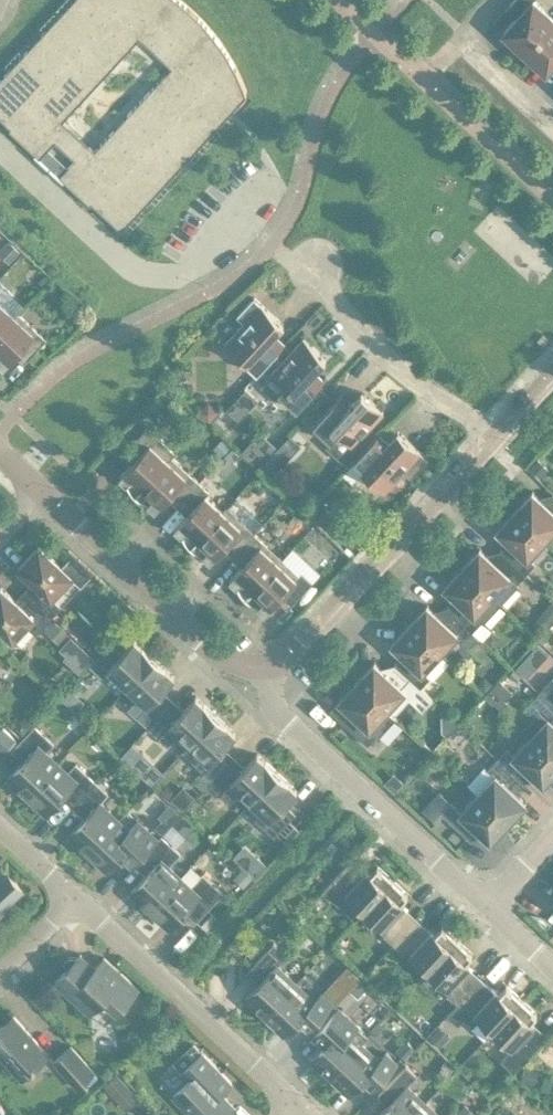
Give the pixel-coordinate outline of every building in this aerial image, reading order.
[(0,79),(0,118),(10,128),(8,130),(34,154),(33,155),(37,159),(54,141),(74,160),(58,178),(62,182),(63,181),(89,205),(91,203),(121,231),(246,96),(243,88),(239,80),(236,72),(232,65),(228,57),(223,50),(218,43),(213,36),(208,30),(202,23),(196,17),(190,11),(183,6),(177,1),(176,0),(73,0),(0,79)] [(552,21),(552,18),(533,0),(513,0),(509,5),(519,14),(502,32),(511,41),(507,44),(520,56),(552,21)] [(520,56),(533,68),(536,64),(545,73),(552,64),(552,21),(520,56)] [(268,340),(282,325),(253,298),(236,316),(244,323),(225,344),(256,373),(278,350),(268,340)] [(13,317),(12,317),(0,305),(0,331),(13,317)] [(26,358),(44,339),(16,313),(12,317),(13,317),(0,331),(0,367),(17,349),(26,358)] [(323,380),(313,371),(325,358),(303,338),(272,372),(285,384),(277,393),(296,410),(323,380)] [(331,442),(325,448),(341,462),(355,447),(352,444),(382,412),(364,395),(355,405),(349,405),(339,396),(312,425),(331,442)] [(133,496),(170,456),(143,431),(125,450),(135,459),(118,477),(125,484),(126,486),(129,491),(133,496)] [(363,469),(362,471),(384,491),(403,471),(410,478),(427,459),(398,432),(389,442),(378,433),(353,460),(363,469)] [(198,482),(170,456),(133,496),(138,500),(144,503),(146,503),(154,510),(171,492),(180,501),(198,482)] [(208,492),(198,482),(180,501),(190,510),(173,528),(181,535),(182,537),(185,543),(189,547),(222,511),(205,495),(208,492)] [(544,539),(552,530),(552,494),(552,493),(552,494),(552,495),(544,504),(532,493),(533,492),(532,491),(513,511),(544,539)] [(253,533),(226,508),(225,507),(222,511),(189,547),(194,551),(199,554),(202,555),(209,562),(226,544),(236,552),(253,533)] [(525,574),(534,564),(528,557),(544,539),(513,511),(495,530),(496,531),(497,531),(509,542),(500,552),(525,574)] [(281,559),(253,533),(236,552),(245,561),(228,579),(236,586),(239,592),(242,597),(244,599),(281,559)] [(36,585),(27,594),(51,617),(60,607),(51,598),(71,576),(80,585),(90,575),(70,557),(61,566),(38,545),(17,568),(36,585)] [(525,574),(500,552),(492,561),(479,550),(480,549),(479,548),(461,568),(491,596),(501,605),(518,587),(515,584),(525,574)] [(301,572),(298,575),(281,559),(244,599),(249,602),(254,605),(257,606),(264,613),(281,595),(291,604),(312,581),(301,572)] [(456,599),(448,608),(472,631),(482,621),(484,623),(501,605),(491,596),(461,568),(443,587),(444,588),(456,599)] [(27,594),(18,604),(0,587),(0,628),(12,639),(26,625),(35,634),(51,617),(27,594)] [(479,638),(472,631),(448,608),(439,618),(427,606),(426,605),(408,625),(439,653),(455,635),(469,648),(479,638)] [(422,671),(439,653),(408,625),(390,644),(391,645),(392,645),(404,656),(395,665),(419,688),(429,677),(422,671)] [(127,687),(153,658),(133,640),(118,657),(107,647),(89,666),(101,677),(108,669),(127,687)] [(147,727),(168,704),(158,694),(173,677),(153,658),(127,687),(138,697),(127,709),(147,727)] [(419,688),(395,665),(386,675),(374,663),(375,663),(374,662),(355,681),(386,710),(392,716),(409,697),(423,711),(433,700),(419,688)] [(475,684),(487,693),(497,681),(484,672),(475,684)] [(77,686),(83,698),(100,690),(94,678),(77,686)] [(549,702),(552,706),(552,679),(552,678),(539,693),(549,702)] [(392,716),(386,710),(355,681),(337,701),(338,702),(339,701),(351,713),(343,722),(342,721),(341,721),(367,745),(376,734),(379,737),(396,719),(392,716)] [(529,737),(552,759),(552,706),(549,702),(539,693),(526,707),(535,716),(522,730),(529,737)] [(188,744),(215,715),(195,697),(179,714),(168,704),(147,727),(167,746),(177,734),(188,744)] [(208,784),(230,761),(219,751),(235,734),(215,715),(188,744),(196,751),(189,759),(204,773),(191,786),(199,794),(208,784)] [(440,740),(456,730),(449,719),(433,729),(440,740)] [(26,796),(56,763),(44,752),(53,743),(34,726),(14,747),(26,757),(6,778),(26,796)] [(513,755),(506,748),(496,759),(520,781),(529,772),(541,783),(540,784),(541,785),(552,772),(552,759),(529,737),(513,755)] [(241,771),(230,761),(208,784),(228,803),(239,791),(250,801),(276,773),(256,754),(241,771)] [(477,794),(507,822),(525,802),(524,801),(524,802),(511,791),(520,781),(496,759),(486,769),(493,776),(477,794)] [(56,763),(26,796),(45,814),(65,793),(76,804),(95,783),(75,764),(66,773),(56,763)] [(276,773),(250,801),(261,811),(254,819),(273,837),(291,818),(281,808),(296,791),(276,773)] [(87,853),(118,820),(99,803),(107,794),(95,783),(76,804),(87,814),(68,835),(87,853)] [(449,801),(439,812),(467,838),(476,829),(488,840),(488,841),(489,842),(507,822),(477,794),(460,812),(449,801)] [(128,830),(118,820),(87,853),(107,871),(118,860),(129,870),(137,861),(157,840),(136,821),(128,830)] [(149,910),(179,877),(168,866),(179,854),(160,836),(157,840),(137,861),(149,871),(129,892),(149,910)] [(363,910),(392,880),(376,866),(370,872),(367,869),(365,871),(351,859),(320,892),(330,902),(333,900),(354,920),(363,910)] [(10,873),(0,882),(0,912),(25,889),(10,873)] [(179,877),(149,910),(168,928),(188,907),(199,918),(222,893),(201,874),(189,887),(179,877)] [(392,944),(415,919),(402,906),(404,904),(401,901),(407,894),(392,880),(363,910),(386,931),(382,935),(392,944)] [(428,970),(456,939),(441,925),(435,932),(431,929),(429,931),(415,919),(392,944),(402,954),(406,950),(428,970)] [(542,935),(552,945),(552,922),(542,935)] [(252,957),(264,945),(246,928),(231,945),(236,950),(240,946),(252,957)] [(456,939),(428,970),(450,990),(446,994),(457,1004),(480,979),(466,966),(469,964),(465,960),(471,954),(456,939)] [(263,1017),(294,983),(276,966),(286,955),(273,943),(250,967),(260,977),(260,981),(244,999),(263,1017)] [(103,958),(96,965),(82,951),(75,959),(74,957),(67,958),(62,963),(63,969),(64,970),(54,982),(88,1014),(102,999),(116,1012),(137,989),(103,958)] [(472,1026),(480,1018),(493,1030),(521,999),(506,985),(499,992),(496,989),(494,991),(480,979),(457,1004),(446,1015),(457,1025),(463,1018),(472,1026)] [(294,983),(263,1017),(283,1035),(294,1023),(304,1033),(331,1003),(320,993),(313,1001),(294,983)] [(521,999),(493,1030),(512,1048),(500,1061),(513,1073),(545,1039),(531,1026),(533,1024),(530,1020),(536,1013),(521,999)] [(329,1077),(360,1044),(367,1036),(337,1009),(310,1038),(321,1048),(310,1060),(329,1077)] [(12,1016),(0,1027),(0,1057),(20,1079),(47,1055),(12,1016)] [(75,1087),(93,1071),(68,1042),(50,1059),(75,1087)] [(360,1044),(329,1077),(347,1095),(364,1077),(368,1077),(377,1085),(396,1064),(385,1053),(378,1061),(360,1044)] [(219,1093),(231,1083),(202,1052),(181,1072),(188,1080),(172,1095),(191,1114),(223,1114),(232,1106),(219,1093)] [(424,1103),(406,1086),(416,1075),(405,1065),(382,1090),(390,1098),(391,1102),(378,1114),(413,1114),(424,1103)] [(424,1103),(413,1114),(437,1114),(424,1103)]
